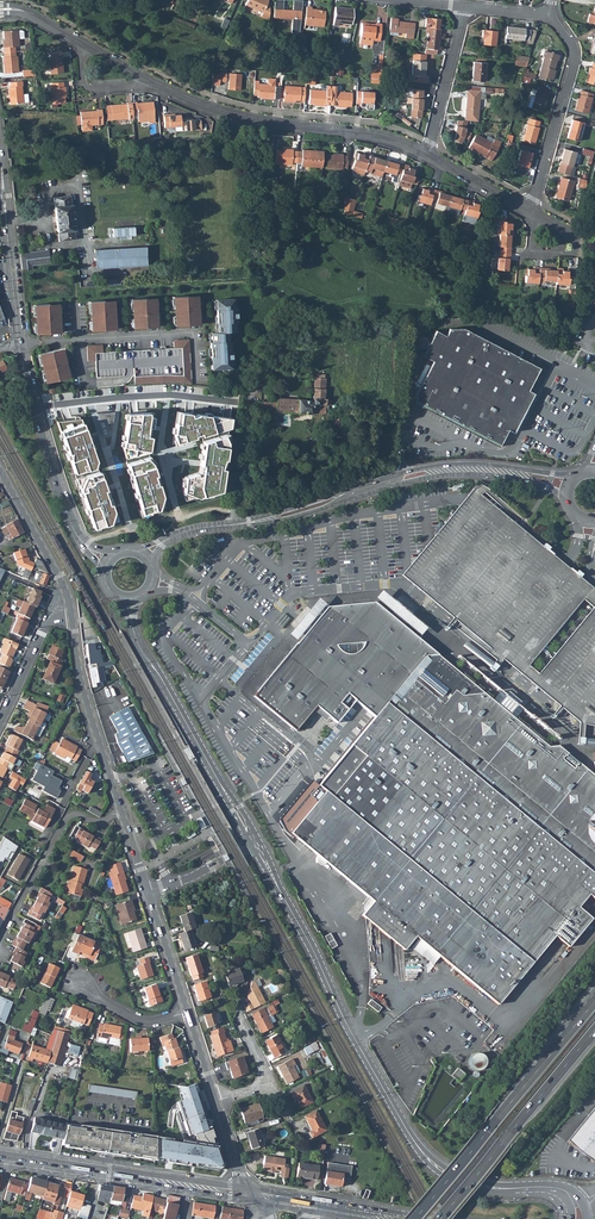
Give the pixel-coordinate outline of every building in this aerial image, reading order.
[(245,5),(263,12),(261,17),(269,20),(270,8),(265,7),(268,0),(247,0),(245,5)] [(273,17),(292,18),(291,33),(299,33),(300,24),(303,0),(298,0),(293,0),(292,10),(283,9),(284,0),(274,0),(273,17)] [(304,24),(323,26),(325,11),(317,10),(317,11),(311,11),(312,9),(312,7),(306,6),(304,24)] [(352,24),(354,9),(335,7),(333,25),(338,25),(339,22),(352,24)] [(594,15),(593,15),(589,14),(587,22),(594,24),(594,13),(594,15)] [(398,18),(391,17),(389,31),(398,32),(406,33),(405,38),(413,39),(415,23),(400,21),(400,22),(398,22),(398,18)] [(429,28),(439,29),(440,19),(425,17),(424,27),(427,27),(429,28)] [(226,28),(229,20),(224,18),(221,26),(226,28)] [(372,45),(373,40),(380,41),(382,24),(376,23),(375,25),(369,25),(369,24),(362,23),(359,43),(372,45)] [(525,28),(506,26),(505,38),(507,38),(524,40),(524,39),(529,40),(530,30),(530,29),(525,29),(525,28)] [(438,50),(441,29),(439,29),(429,28),(428,32),(426,48),(424,50),(424,53),(426,53),(436,54),(437,49),(438,50)] [(3,47),(3,52),(15,51),(15,46),(19,46),(19,39),(24,38),(23,31),(21,30),(18,30),(18,29),(3,31),(4,39),(4,47),(3,47)] [(495,45),(496,31),(482,30),(482,36),(484,36),(483,44),(495,45)] [(16,56),(15,51),(3,52),(4,57),(2,57),(4,73),(19,72),(17,56),(16,56)] [(544,56),(538,76),(552,80),(555,70),(554,69),(556,60),(558,60),(559,55),(544,51),(543,56),(544,56)] [(49,58),(50,74),(63,73),(63,64),(61,64),(61,57),(62,57),(62,52),(50,53),(50,58),(49,58)] [(424,53),(413,53),(413,61),(425,61),(426,53),(424,53)] [(428,76),(424,75),(424,74),(425,61),(413,61),(412,75),(409,74),(408,81),(427,83),(428,76)] [(486,62),(473,61),(472,80),(484,82),(486,62)] [(591,67),(590,67),(585,82),(594,85),(594,63),(593,62),(591,67)] [(380,79),(381,69),(372,68),(371,78),(372,78),(380,79)] [(220,74),(212,73),(212,85),(219,85),(219,81),(226,82),(226,80),(229,80),(228,89),(240,90),(241,74),(229,73),(229,75),(226,75),(226,73),(220,72),(220,74)] [(314,85),(315,74),(306,73),(305,84),(314,85)] [(274,98),(279,99),(279,87),(275,86),(275,85),(275,79),(269,78),(267,80),(267,84),(259,83),(259,81),(254,80),(253,95),(257,96),(257,97),(265,98),(265,99),(274,99),(274,98)] [(9,104),(24,103),(24,102),(23,94),(22,86),(23,86),(22,81),(10,82),(10,87),(8,87),(9,104)] [(63,82),(52,83),(52,88),(50,88),(51,104),(65,103),(65,97),(64,94),(66,94),(65,87),(64,87),(63,82)] [(304,101),(305,89),(301,89),(301,87),(284,85),(284,87),(281,87),(279,87),(279,99),(283,99),(283,101),(292,102),(292,100),(295,100),(304,101)] [(325,105),(330,105),(331,86),(326,85),(326,90),(320,90),(310,89),(308,103),(316,104),(316,105),(325,106),(325,105)] [(330,105),(334,105),(334,107),(343,107),(343,106),(346,106),(351,106),(352,92),(336,91),(336,86),(331,86),(330,105)] [(467,90),(464,120),(467,120),(477,121),(479,97),(480,91),(480,87),(468,86),(467,90)] [(531,108),(543,111),(548,94),(547,94),(548,90),(538,87),(537,91),(536,91),(534,97),(531,108)] [(412,89),(412,98),(408,97),(407,103),(411,103),(411,109),(410,117),(421,118),(423,90),(412,89)] [(581,90),(580,94),(579,94),(575,110),(587,114),(592,97),(593,93),(581,90)] [(374,92),(357,91),(356,103),(360,104),(360,105),(365,106),(365,108),(367,110),(372,110),(373,109),(374,104),(373,103),(374,92)] [(137,114),(137,118),(138,121),(139,122),(148,121),(148,123),(155,122),(154,116),(153,101),(143,102),(143,103),(137,104),(137,102),(132,102),(132,115),(137,114)] [(133,119),(132,115),(132,102),(127,102),(127,105),(120,105),(120,104),(110,105),(111,120),(128,118),(128,119),(133,119)] [(97,110),(80,112),(80,115),(81,124),(81,126),(82,130),(83,131),(90,130),(92,129),(92,125),(99,124),(98,122),(103,122),(102,109),(97,110)] [(16,118),(15,111),(4,112),(5,119),(16,118)] [(168,114),(163,114),(164,127),(175,126),(176,131),(194,129),(194,122),(193,120),(185,120),(185,121),(181,122),(180,114),(168,115),(168,114)] [(402,117),(400,119),(408,125),(410,123),(402,117)] [(527,124),(522,141),(534,144),(539,127),(538,127),(540,121),(530,118),(528,124),(527,124)] [(578,141),(583,122),(572,119),(567,138),(578,141)] [(464,120),(457,120),(455,131),(456,131),(455,135),(455,136),(453,139),(460,143),(464,137),(468,139),(471,133),(465,129),(466,127),(465,127),(467,120),(464,120)] [(477,134),(475,134),(468,147),(485,157),(485,156),(491,160),(503,139),(498,136),(496,140),(494,139),(492,143),(486,139),(477,134)] [(293,149),(286,148),(286,150),(277,149),(276,163),(292,165),(292,162),(296,163),(297,151),(292,151),(293,149)] [(572,166),(576,152),(564,148),(557,171),(569,175),(572,166)] [(581,154),(593,157),(594,151),(583,148),(581,154)] [(301,165),(321,167),(322,152),(309,152),(309,150),(302,149),(302,151),(297,151),(296,163),(301,163),(301,165)] [(526,151),(521,149),(517,160),(516,164),(515,164),(513,167),(512,167),(511,169),(523,176),(527,169),(526,169),(527,168),(532,153),(526,151)] [(354,159),(352,166),(353,166),(352,170),(353,172),(363,175),(365,171),(365,169),(369,156),(369,154),(364,152),(363,154),(358,153),(356,159),(354,159)] [(336,155),(327,154),(326,169),(342,170),(342,167),(347,168),(348,156),(343,155),(343,154),(336,153),(336,155)] [(373,155),(373,157),(369,156),(365,169),(365,171),(382,176),(383,171),(386,160),(380,158),(378,158),(378,157),(373,155)] [(395,173),(401,175),(404,164),(395,161),(394,163),(386,160),(383,171),(395,174),(395,173)] [(409,165),(404,164),(401,175),(398,185),(410,188),(411,183),(412,183),(414,176),(412,176),(414,169),(408,167),(409,165)] [(568,201),(574,180),(561,177),(555,197),(568,201)] [(576,187),(585,189),(586,179),(582,178),(579,177),(576,187)] [(429,204),(431,200),(434,189),(428,187),(428,190),(422,188),(420,195),(419,194),(417,201),(429,204)] [(443,191),(434,189),(431,200),(436,201),(436,203),(448,206),(451,195),(442,193),(443,191)] [(53,198),(59,242),(76,239),(70,195),(53,198)] [(460,208),(465,209),(468,199),(459,196),(459,198),(451,195),(448,206),(459,209),(460,208)] [(356,200),(345,197),(344,213),(352,216),(353,211),(356,200)] [(474,200),(468,199),(465,209),(464,214),(476,218),(478,211),(477,211),(479,204),(473,202),(474,200)] [(510,235),(513,235),(513,229),(511,229),(512,223),(505,222),(505,221),(505,216),(494,215),(493,222),(498,222),(497,234),(500,234),(510,235)] [(406,221),(389,216),(386,225),(404,230),(406,221)] [(500,246),(499,252),(511,253),(511,243),(510,243),(510,235),(500,234),(498,246),(500,246)] [(146,247),(95,250),(96,258),(96,260),(96,268),(147,265),(146,247)] [(50,263),(49,250),(20,253),(22,270),(32,269),(31,265),(50,263)] [(510,262),(511,253),(499,252),(499,257),(498,257),(496,269),(508,270),(508,262),(510,262)] [(538,283),(538,282),(539,267),(533,267),(533,269),(527,268),(527,275),(525,275),(525,282),(538,283)] [(549,268),(539,267),(538,282),(543,283),(544,280),(556,281),(557,270),(548,269),(549,268)] [(568,278),(568,271),(562,270),(563,268),(557,268),(557,270),(556,281),(556,284),(569,285),(569,278),(568,278)] [(188,295),(173,296),(173,302),(175,302),(176,318),(174,318),(175,325),(201,323),(201,313),(197,313),(197,308),(197,305),(198,305),(197,296),(188,297),(188,295)] [(146,298),(131,299),(132,305),(133,305),(134,321),(133,321),(133,328),(159,326),(159,315),(156,316),(155,311),(155,308),(156,308),(155,299),(146,299),(146,298)] [(233,298),(216,299),(216,308),(217,322),(218,331),(211,332),(212,341),(210,341),(212,368),(232,367),(231,344),(229,345),(228,331),(235,330),(235,321),(236,321),(235,316),(236,316),(236,307),(234,307),(233,298)] [(104,301),(89,302),(90,308),(91,308),(92,324),(91,324),(91,330),(118,329),(117,318),(114,318),(113,314),(113,311),(114,310),(113,301),(104,302),(104,301)] [(49,304),(34,305),(35,312),(36,311),(37,327),(36,327),(36,334),(62,332),(62,322),(59,322),(58,318),(58,314),(59,314),(58,305),(49,306),(49,304)] [(420,384),(507,429),(513,432),(533,393),(528,389),(539,368),(463,328),(449,328),(445,335),(436,330),(422,355),(432,361),(420,384)] [(427,340),(426,338),(424,336),(422,336),(420,336),(419,336),(418,336),(417,337),(417,338),(416,339),(416,340),(416,342),(416,343),(416,344),(417,345),(418,346),(420,347),(422,347),(423,347),(425,346),(426,345),(427,343),(427,341),(427,340)] [(134,375),(134,384),(142,384),(148,384),(153,383),(156,383),(167,383),(171,383),(174,383),(180,383),(189,384),(192,384),(189,340),(181,341),(181,347),(174,348),(165,348),(165,346),(160,346),(160,349),(102,352),(95,353),(95,346),(86,347),(87,361),(95,361),(96,377),(128,375),(134,375)] [(64,348),(39,354),(40,361),(42,360),(45,376),(44,376),(45,382),(62,378),(62,377),(68,375),(67,369),(66,367),(64,359),(67,359),(64,348)] [(68,375),(62,377),(62,378),(71,376),(69,368),(67,369),(68,375)] [(324,398),(325,378),(324,378),(324,375),(323,375),(322,374),(320,374),(319,374),(317,374),(316,375),(316,377),(314,377),(314,388),(313,397),(324,398)] [(411,401),(498,447),(504,435),(507,429),(420,384),(411,401)] [(313,397),(313,400),(292,399),(292,413),(313,414),(313,413),(324,414),(325,414),(326,398),(324,398),(313,397)] [(292,413),(292,399),(277,398),(276,402),(257,401),(256,401),(256,410),(292,413)] [(203,440),(203,441),(200,464),(199,472),(185,477),(183,495),(195,500),(227,492),(233,444),(228,434),(231,418),(177,411),(173,444),(202,437),(203,440)] [(154,412),(127,414),(123,448),(142,517),(163,512),(167,499),(156,467),(158,465),(150,456),(154,412)] [(81,419),(57,421),(93,528),(97,531),(120,522),(81,419)] [(577,743),(594,745),(594,740),(583,739),(584,731),(584,724),(594,727),(594,590),(592,587),(563,563),(519,527),(481,495),(484,493),(519,522),(523,518),(487,488),(480,485),(473,489),(466,498),(402,576),(449,614),(456,619),(452,624),(496,660),(494,662),(493,664),(466,642),(463,646),(493,671),(498,665),(503,659),(579,722),(579,729),(577,743)] [(9,540),(23,532),(17,520),(1,529),(6,538),(8,538),(9,540)] [(27,556),(26,556),(24,549),(13,553),(17,565),(25,568),(31,571),(32,569),(34,563),(29,561),(27,556)] [(48,573),(41,562),(36,559),(34,563),(32,569),(35,571),(36,569),(48,573)] [(29,577),(31,571),(25,568),(21,577),(27,580),(29,577)] [(45,586),(49,576),(37,572),(36,574),(36,573),(34,577),(33,576),(32,578),(29,577),(27,580),(31,581),(35,583),(36,582),(45,586)] [(43,589),(34,586),(30,584),(25,598),(19,596),(18,600),(34,607),(36,608),(43,589)] [(6,607),(10,598),(8,597),(1,612),(4,613),(7,615),(10,609),(6,607)] [(34,607),(18,600),(17,599),(15,606),(20,608),(18,612),(15,611),(14,614),(16,616),(15,618),(16,619),(27,623),(34,607)] [(548,747),(544,743),(530,732),(523,726),(514,719),(522,709),(512,701),(500,691),(492,701),(483,693),(473,685),(468,681),(462,675),(454,669),(433,652),(423,644),(418,640),(403,627),(407,622),(400,617),(393,611),(389,616),(374,603),(363,604),(352,605),(346,605),(327,607),(314,623),(309,629),(304,635),(253,696),(291,728),(294,730),(296,731),(316,707),(323,713),(336,724),(355,701),(359,705),(375,718),(387,703),(594,875),(594,777),(558,746),(552,747),(548,747)] [(284,613),(276,623),(282,628),(290,618),(284,613)] [(27,623),(16,619),(10,633),(21,637),(27,623)] [(18,644),(4,638),(1,643),(3,644),(0,650),(0,652),(2,655),(0,659),(0,664),(9,668),(12,660),(11,659),(11,658),(12,655),(13,655),(18,644)] [(60,666),(62,661),(59,659),(63,651),(57,647),(58,644),(54,642),(50,651),(48,655),(50,655),(48,659),(51,661),(50,662),(42,679),(52,684),(60,667),(60,666)] [(93,651),(92,644),(86,645),(89,665),(96,663),(99,663),(97,651),(93,651)] [(102,682),(105,682),(102,667),(114,665),(111,661),(99,663),(96,663),(96,668),(89,669),(92,687),(99,686),(99,683),(102,682)] [(9,672),(0,668),(0,688),(1,688),(9,672)] [(37,703),(36,705),(27,700),(23,709),(29,712),(28,713),(29,713),(28,716),(30,717),(27,721),(38,726),(43,729),(45,725),(45,723),(43,722),(45,720),(43,718),(48,707),(37,703)] [(387,703),(375,718),(318,786),(325,791),(291,833),(373,902),(362,916),(366,919),(404,950),(415,937),(498,1005),(555,936),(568,947),(592,919),(591,919),(583,911),(578,908),(589,895),(594,900),(594,875),(387,703)] [(128,762),(153,754),(127,707),(109,717),(118,732),(115,734),(117,743),(128,762)] [(34,734),(38,726),(27,721),(25,726),(23,729),(20,727),(16,725),(15,728),(24,732),(22,735),(33,741),(36,735),(34,734)] [(15,758),(24,741),(11,734),(5,745),(7,746),(4,753),(15,758)] [(68,745),(69,743),(62,739),(54,753),(69,761),(71,759),(76,761),(81,751),(77,748),(77,747),(72,745),(71,746),(68,745)] [(4,753),(3,752),(0,758),(0,777),(2,778),(7,769),(6,768),(8,763),(12,765),(12,764),(19,766),(21,761),(15,758),(4,753)] [(53,771),(40,764),(36,762),(33,767),(32,769),(37,771),(31,780),(44,787),(42,791),(56,798),(60,791),(59,791),(57,790),(58,787),(62,781),(51,776),(53,771)] [(23,785),(26,780),(12,772),(9,777),(13,779),(8,787),(15,791),(19,783),(23,785)] [(88,779),(91,775),(85,772),(76,790),(81,792),(82,790),(87,793),(94,782),(88,779)] [(10,807),(13,801),(6,797),(3,802),(10,807)] [(25,799),(19,810),(30,816),(33,818),(31,821),(32,821),(44,828),(55,810),(46,805),(43,811),(43,812),(37,809),(37,811),(34,809),(36,807),(36,806),(25,799)] [(99,818),(102,813),(90,807),(88,811),(99,818)] [(42,832),(44,828),(32,821),(29,826),(42,832)] [(78,830),(79,828),(75,826),(69,836),(77,840),(76,842),(81,845),(87,834),(82,831),(82,832),(78,830)] [(92,838),(92,837),(87,834),(81,845),(86,848),(87,846),(95,850),(101,840),(97,837),(96,840),(92,838)] [(4,837),(0,844),(0,862),(1,861),(2,862),(4,858),(7,860),(11,852),(14,854),(18,846),(4,837)] [(176,837),(163,846),(167,852),(180,843),(176,837)] [(80,862),(83,857),(72,850),(69,856),(80,862)] [(29,859),(19,854),(7,874),(18,880),(20,876),(20,875),(21,873),(21,874),(29,859)] [(122,873),(123,873),(122,868),(120,862),(109,866),(111,872),(108,873),(116,895),(128,891),(124,880),(122,873)] [(82,884),(86,870),(74,866),(70,880),(69,880),(66,889),(71,891),(71,894),(80,896),(82,889),(80,889),(79,888),(80,884),(82,884)] [(51,894),(50,893),(41,888),(38,892),(41,894),(39,897),(38,897),(35,902),(46,908),(49,903),(47,902),(51,894)] [(2,920),(4,921),(9,912),(10,910),(8,909),(11,904),(0,898),(0,919),(2,920)] [(132,911),(134,911),(130,900),(115,905),(122,925),(136,920),(133,913),(132,913),(132,911)] [(44,913),(46,908),(35,902),(32,907),(33,908),(31,911),(29,910),(27,915),(37,920),(41,912),(44,913)] [(591,919),(594,914),(594,912),(587,906),(583,911),(591,919)] [(62,914),(58,911),(57,914),(54,918),(58,920),(62,914)] [(190,930),(195,928),(190,912),(179,916),(181,922),(182,921),(184,926),(182,926),(184,932),(190,930)] [(40,926),(25,918),(22,923),(25,924),(23,928),(22,927),(19,932),(30,938),(33,933),(36,934),(40,926)] [(146,948),(140,928),(127,933),(128,937),(130,942),(133,952),(146,948)] [(184,950),(195,946),(190,930),(184,932),(179,933),(182,942),(181,942),(184,950)] [(28,943),(30,938),(19,932),(16,937),(17,938),(15,942),(13,940),(11,945),(16,947),(21,950),(26,942),(28,943)] [(78,935),(76,934),(74,933),(68,946),(72,948),(78,935)] [(324,936),(331,949),(337,946),(329,933),(324,936)] [(93,943),(94,942),(78,935),(72,948),(70,952),(78,955),(78,954),(78,953),(79,951),(82,953),(81,954),(94,960),(100,946),(93,943)] [(419,939),(412,947),(433,965),(439,957),(419,939)] [(26,953),(21,950),(16,947),(13,952),(16,953),(14,957),(12,956),(10,961),(21,967),(24,962),(22,961),(26,953)] [(81,954),(82,953),(79,951),(78,953),(78,954),(93,961),(94,960),(81,954)] [(201,973),(202,973),(196,954),(185,958),(187,965),(188,965),(191,976),(201,973)] [(148,963),(149,963),(148,957),(138,960),(140,965),(136,966),(140,980),(153,976),(148,963)] [(49,987),(58,968),(49,964),(40,983),(49,987)] [(242,981),(238,968),(224,973),(228,986),(242,981)] [(8,976),(3,974),(0,981),(0,987),(3,988),(4,986),(13,989),(17,979),(13,977),(12,979),(8,977),(8,976)] [(210,997),(205,981),(193,985),(198,1001),(210,997)] [(160,995),(159,996),(157,990),(155,984),(143,988),(149,1006),(162,1002),(160,995)] [(247,996),(253,1008),(265,1002),(257,987),(248,992),(247,996)] [(52,999),(45,996),(39,1012),(45,1015),(52,999)] [(277,1003),(274,998),(268,1001),(271,1006),(272,1005),(274,1004),(277,1003)] [(367,1004),(377,1012),(381,1008),(371,999),(367,1004)] [(78,1008),(79,1007),(72,1004),(67,1018),(72,1020),(71,1024),(72,1025),(79,1028),(81,1027),(82,1024),(83,1024),(88,1026),(93,1013),(88,1011),(83,1008),(82,1010),(78,1008)] [(276,1013),(272,1005),(271,1006),(264,1010),(263,1008),(251,1014),(261,1033),(273,1027),(271,1023),(268,1017),(272,1015),(276,1013)] [(39,1012),(33,1010),(30,1017),(36,1020),(39,1012)] [(218,1024),(214,1013),(204,1016),(207,1028),(218,1024)] [(31,1033),(36,1020),(30,1017),(27,1025),(25,1031),(31,1033)] [(313,1029),(308,1020),(307,1018),(303,1019),(309,1031),(313,1029)] [(104,1025),(99,1024),(96,1037),(101,1038),(100,1043),(107,1044),(108,1039),(108,1037),(118,1039),(123,1040),(124,1031),(120,1030),(121,1027),(104,1024),(104,1025)] [(227,1038),(225,1039),(223,1032),(224,1032),(223,1027),(210,1031),(211,1036),(210,1036),(216,1056),(233,1050),(229,1041),(228,1041),(227,1038)] [(33,1058),(47,1063),(51,1051),(52,1047),(57,1030),(53,1029),(51,1035),(48,1046),(47,1046),(46,1050),(32,1045),(28,1057),(33,1058)] [(68,1034),(59,1031),(57,1030),(52,1047),(51,1051),(47,1063),(59,1067),(69,1034),(68,1034)] [(14,1036),(9,1034),(5,1042),(3,1041),(0,1047),(0,1051),(7,1054),(8,1050),(18,1054),(22,1044),(13,1040),(14,1036)] [(175,1038),(173,1038),(171,1034),(159,1038),(162,1047),(164,1046),(169,1062),(170,1062),(171,1066),(182,1062),(181,1058),(183,1057),(181,1051),(179,1051),(178,1047),(175,1038)] [(279,1042),(280,1042),(277,1035),(265,1041),(268,1047),(268,1048),(273,1058),(285,1053),(279,1042)] [(130,1052),(148,1051),(147,1038),(129,1039),(130,1052)] [(320,1051),(323,1050),(319,1041),(300,1051),(304,1057),(319,1049),(320,1051)] [(69,1053),(79,1055),(80,1046),(70,1044),(69,1053)] [(329,1066),(332,1065),(323,1050),(320,1051),(328,1067),(329,1066)] [(470,1069),(485,1070),(486,1055),(471,1053),(470,1069)] [(232,1078),(247,1073),(242,1057),(224,1063),(227,1070),(229,1069),(232,1078)] [(292,1066),(295,1064),(292,1059),(277,1066),(286,1084),(298,1077),(292,1066)] [(451,1075),(459,1082),(465,1074),(458,1067),(451,1075)] [(76,1080),(79,1070),(70,1068),(67,1077),(76,1080)] [(309,1069),(301,1072),(304,1078),(311,1074),(309,1069)] [(194,1084),(204,1114),(213,1111),(203,1081),(194,1084)] [(11,1085),(0,1082),(0,1101),(7,1102),(11,1085)] [(200,1112),(204,1114),(194,1084),(191,1085),(200,1112)] [(137,1092),(89,1085),(87,1092),(136,1100),(137,1092)] [(301,1108),(312,1102),(304,1085),(290,1091),(295,1101),(297,1100),(301,1108)] [(263,1117),(260,1108),(258,1103),(240,1109),(244,1123),(245,1123),(257,1119),(263,1117)] [(568,1141),(593,1161),(594,1160),(594,1159),(594,1107),(568,1141)] [(311,1138),(327,1130),(316,1110),(303,1117),(311,1131),(308,1133),(311,1138)] [(16,1115),(17,1112),(11,1111),(3,1139),(16,1141),(23,1117),(16,1115)] [(213,1140),(222,1137),(213,1111),(204,1114),(204,1116),(205,1119),(206,1120),(213,1140)] [(47,1136),(50,1121),(33,1118),(30,1132),(47,1136)] [(258,1123),(257,1121),(257,1119),(245,1123),(246,1127),(258,1123)] [(62,1139),(66,1125),(50,1121),(47,1136),(62,1139)] [(62,1139),(61,1145),(66,1146),(66,1147),(79,1149),(79,1148),(88,1150),(88,1151),(93,1151),(94,1150),(97,1150),(99,1137),(108,1138),(109,1130),(66,1123),(66,1125),(62,1139)] [(251,1150),(264,1145),(258,1129),(247,1132),(249,1139),(248,1140),(251,1150)] [(117,1131),(109,1130),(108,1138),(99,1137),(97,1150),(94,1150),(93,1151),(114,1154),(115,1148),(123,1149),(125,1140),(116,1139),(117,1131)] [(154,1137),(117,1131),(116,1139),(125,1140),(123,1149),(115,1148),(114,1154),(123,1155),(132,1156),(132,1157),(149,1160),(149,1159),(154,1160),(154,1137)] [(154,1160),(154,1161),(180,1164),(182,1164),(184,1162),(183,1160),(184,1159),(177,1138),(154,1135),(154,1137),(154,1160)] [(316,1154),(324,1155),(325,1145),(317,1143),(316,1154)] [(285,1159),(265,1156),(263,1169),(267,1169),(267,1171),(272,1172),(273,1170),(275,1171),(280,1172),(280,1177),(287,1178),(289,1168),(283,1167),(285,1159)] [(327,1162),(324,1184),(340,1186),(341,1178),(349,1179),(351,1166),(327,1162)] [(318,1166),(298,1163),(296,1177),(316,1180),(318,1166)] [(31,1177),(25,1198),(30,1200),(33,1193),(43,1196),(47,1182),(40,1180),(31,1177)] [(11,1178),(4,1199),(8,1201),(11,1191),(20,1194),(21,1191),(25,1192),(28,1183),(11,1178)] [(35,1218),(48,1218),(50,1213),(55,1195),(58,1186),(47,1182),(43,1196),(36,1216),(35,1218)] [(63,1195),(68,1197),(70,1191),(72,1186),(61,1183),(59,1189),(60,1189),(59,1193),(63,1194),(63,1195)] [(113,1186),(98,1184),(97,1195),(98,1195),(98,1199),(110,1201),(113,1186)] [(113,1186),(110,1201),(117,1202),(118,1200),(121,1200),(124,1189),(124,1188),(113,1186)] [(121,1200),(118,1215),(127,1217),(129,1211),(122,1209),(123,1202),(130,1203),(131,1200),(131,1199),(132,1195),(132,1194),(133,1190),(124,1189),(121,1200)] [(80,1204),(83,1195),(70,1191),(68,1197),(65,1207),(78,1210),(80,1204)] [(148,1215),(150,1208),(153,1197),(153,1195),(143,1193),(142,1197),(133,1195),(131,1204),(144,1207),(142,1214),(148,1215)] [(176,1213),(180,1197),(168,1194),(165,1206),(164,1211),(162,1218),(174,1218),(176,1213)] [(48,1218),(62,1218),(62,1217),(64,1213),(55,1210),(59,1196),(55,1195),(50,1213),(48,1218)] [(147,1218),(151,1218),(154,1210),(156,1211),(156,1209),(162,1210),(163,1205),(164,1200),(153,1197),(150,1208),(148,1215),(147,1218)] [(191,1215),(216,1218),(217,1218),(219,1206),(193,1202),(191,1215)] [(77,1217),(84,1218),(86,1218),(89,1206),(80,1204),(78,1210),(77,1217)] [(219,1218),(241,1218),(243,1210),(222,1207),(219,1218)]
